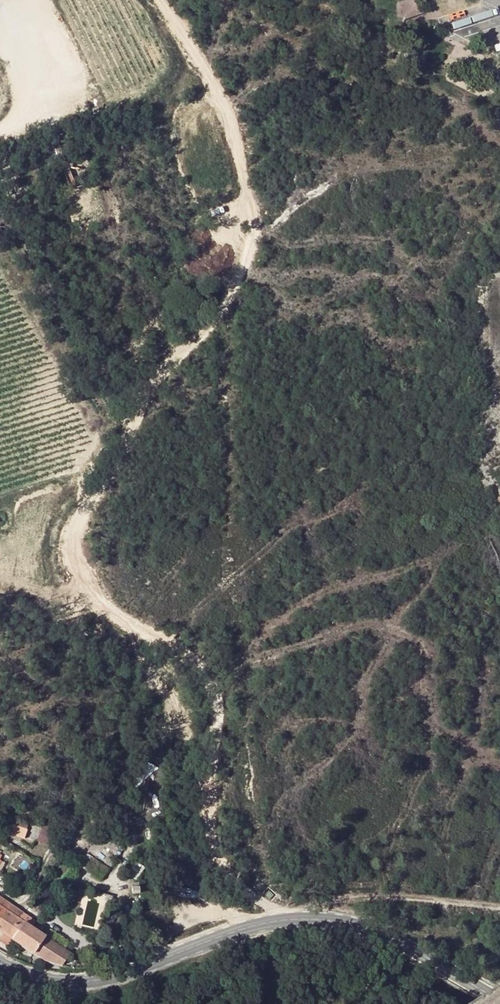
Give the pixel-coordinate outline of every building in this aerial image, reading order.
[(0,805),(0,817),(12,820),(15,812),(2,807),(2,806),(0,805)] [(32,825),(29,839),(44,842),(47,828),(32,825)] [(1,912),(10,917),(35,931),(46,911),(36,905),(0,885),(0,911),(1,912)] [(57,943),(60,942),(70,925),(46,911),(35,931),(57,943)] [(1,912),(0,914),(0,918),(7,922),(10,917),(1,912)]
